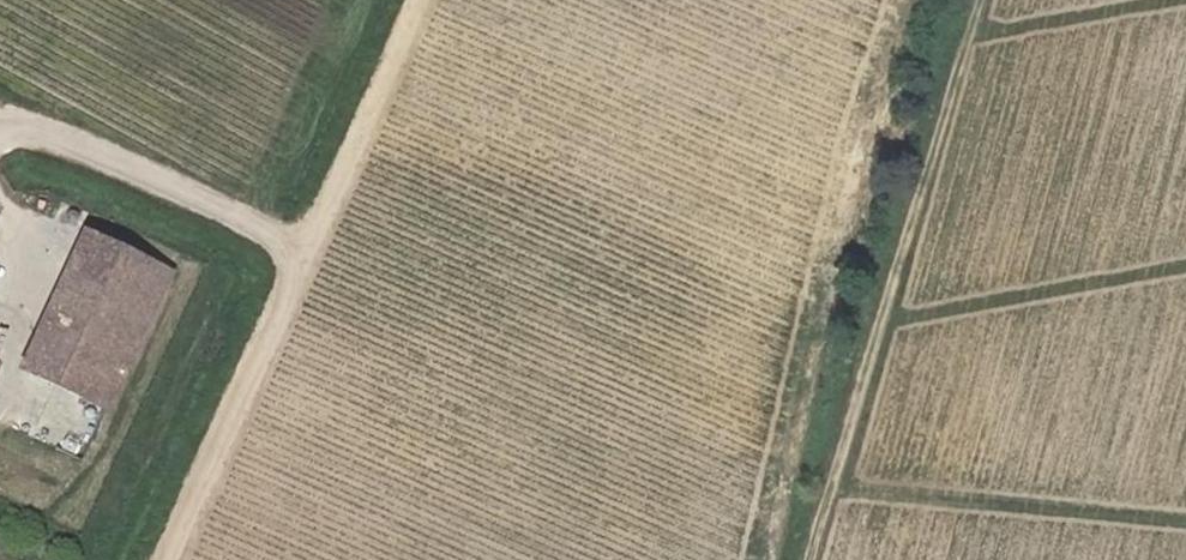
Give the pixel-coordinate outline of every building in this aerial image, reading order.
[(77,230),(13,357),(115,415),(177,275),(77,230)]
